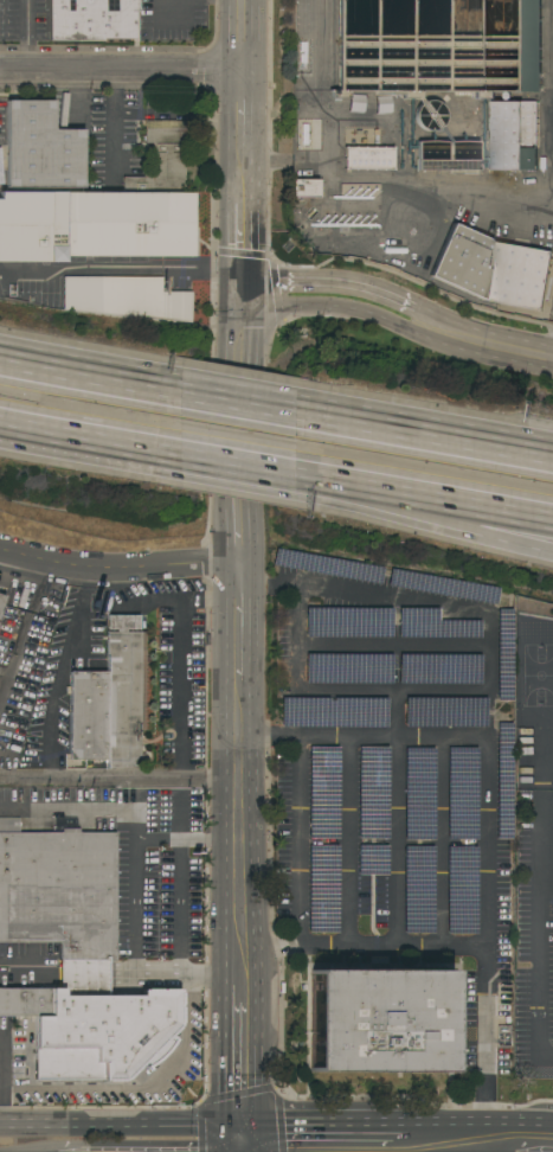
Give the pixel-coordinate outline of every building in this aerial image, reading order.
[(47,40),(47,0),(136,0),(136,12),(133,12),(133,38),(101,38),(101,40),(47,40)] [(339,90),(339,0),(342,0),(342,36),(375,36),(375,0),(539,0),(539,92),(493,91),(493,98),(475,98),(475,92),(422,92),(422,98),(424,102),(427,101),(430,101),(433,101),(436,101),(438,102),(441,104),(443,107),(444,109),(445,114),(445,117),(445,122),(442,127),(441,128),(451,142),(464,141),(480,142),(480,171),(449,171),(449,174),(446,174),(446,171),(418,171),(418,142),(433,141),(439,141),(448,142),(441,132),(438,133),(437,133),(435,132),(433,132),(427,130),(424,129),(422,128),(419,126),(418,123),(416,117),(416,114),(416,111),(417,108),(420,104),(417,98),(404,98),(404,91),(349,91),(349,98),(332,98),(332,90),(339,90)] [(7,101),(53,101),(53,129),(83,129),(83,188),(7,188),(7,101)] [(489,102),(536,102),(534,169),(489,169),(489,102)] [(348,126),(349,110),(379,110),(379,127),(348,126)] [(123,178),(152,177),(152,143),(144,143),(144,121),(192,121),(192,140),(185,140),(185,192),(123,192),(123,178)] [(393,148),(393,169),(345,169),(346,148),(393,148)] [(292,197),(292,180),(319,180),(319,197),(292,197)] [(63,265),(63,258),(64,193),(0,192),(0,264),(63,265)] [(64,193),(63,258),(193,257),(193,193),(64,193)] [(540,309),(483,299),(483,301),(429,276),(452,224),(493,242),(551,252),(540,309)] [(64,279),(162,277),(162,292),(192,292),(192,322),(65,309),(64,279)] [(533,631),(521,629),(523,619),(516,617),(517,615),(535,616),(533,631)] [(104,617),(105,673),(71,674),(70,760),(140,760),(140,616),(104,617)] [(497,840),(511,840),(510,734),(495,735),(497,840)] [(21,832),(21,819),(0,818),(0,832),(21,832)] [(34,1017),(0,1017),(0,989),(60,988),(59,960),(60,960),(60,942),(0,942),(0,833),(62,833),(62,830),(78,828),(78,833),(115,833),(115,960),(107,960),(107,996),(140,996),(140,990),(178,990),(178,1025),(168,1035),(173,1039),(146,1067),(140,1062),(123,1080),(34,1080),(34,1017)] [(448,971),(448,1073),(310,1073),(310,971),(448,971)]
